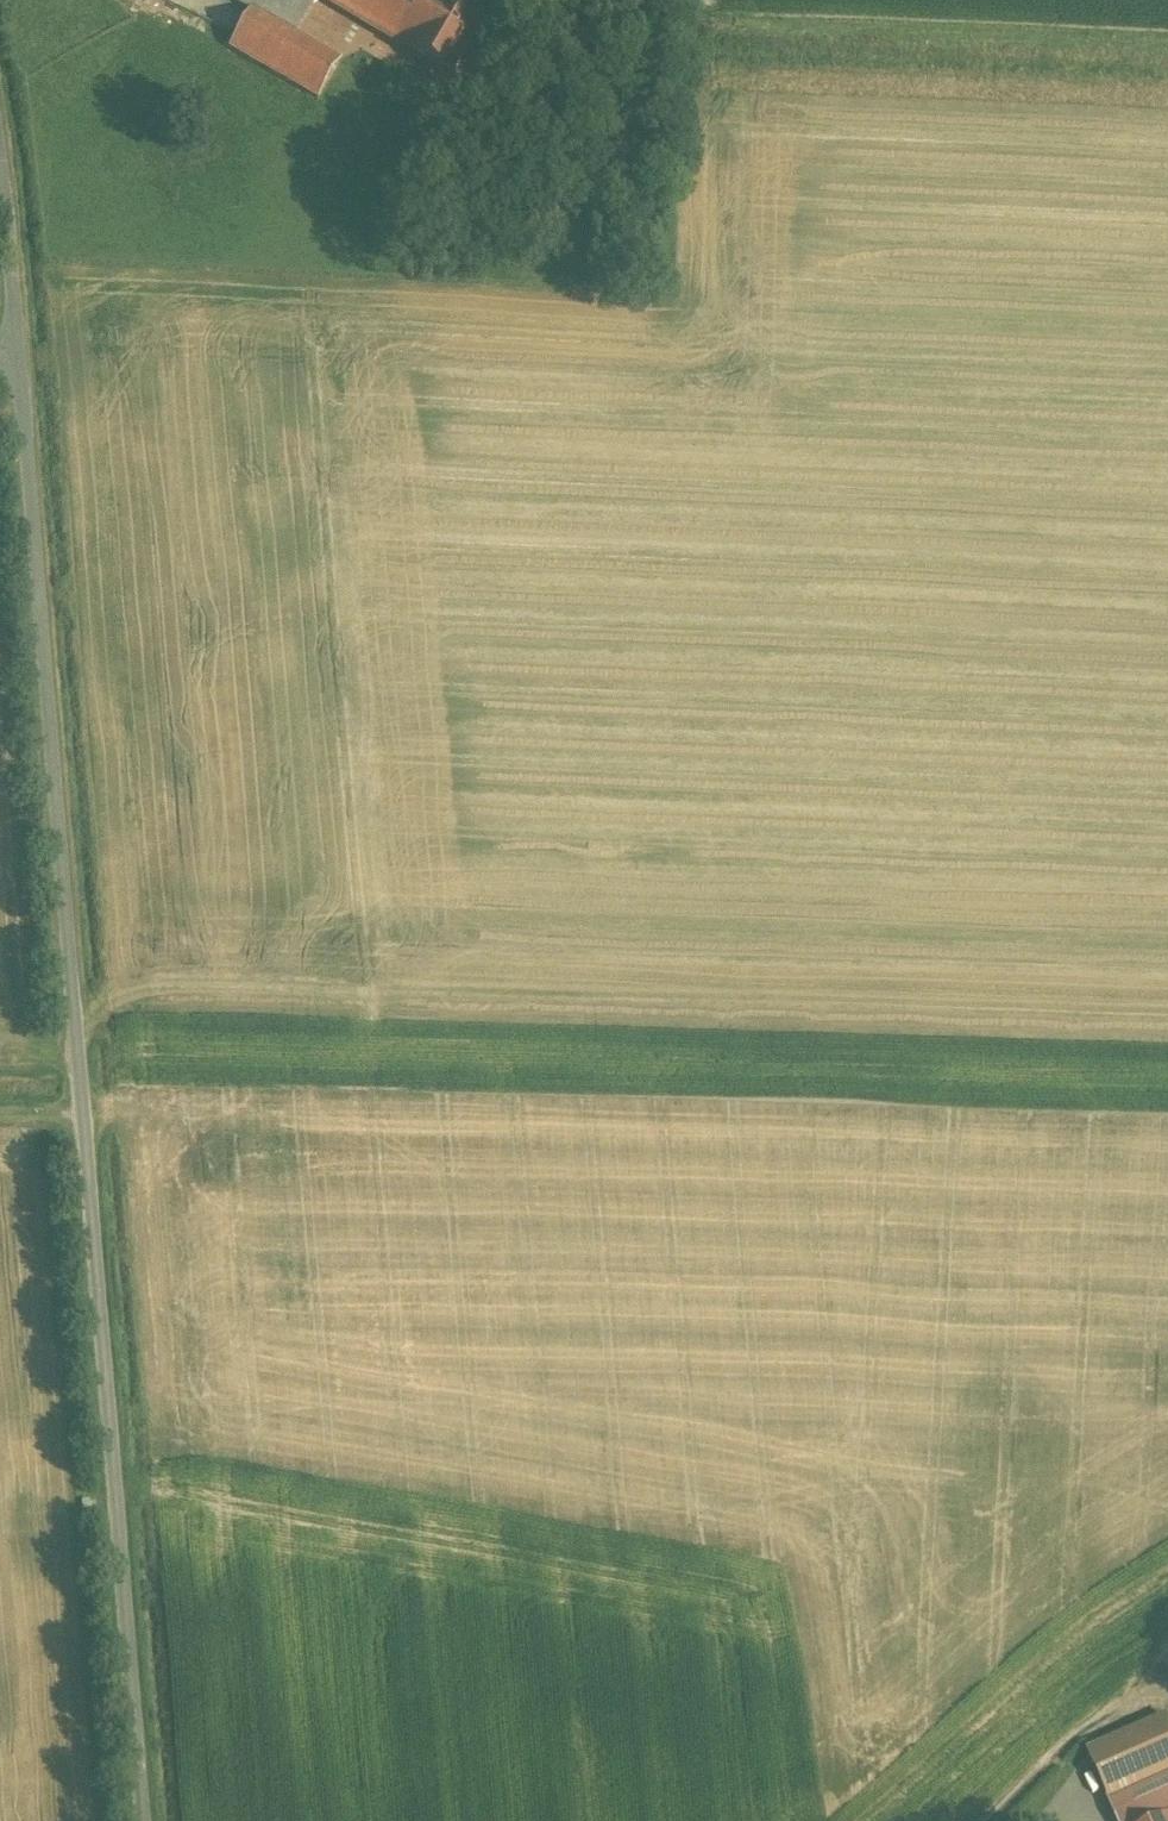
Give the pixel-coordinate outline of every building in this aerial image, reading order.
[(250,12),(229,49),(317,101),(340,62),(295,36),(316,0),(230,0),(250,12)] [(362,23),(375,0),(323,0),(362,23)] [(361,24),(408,52),(406,55),(450,81),(483,25),(441,0),(375,0),(362,23),(361,24)] [(1089,1752),(1119,1820),(1167,1820),(1167,1723),(1166,1719),(1089,1752)]
